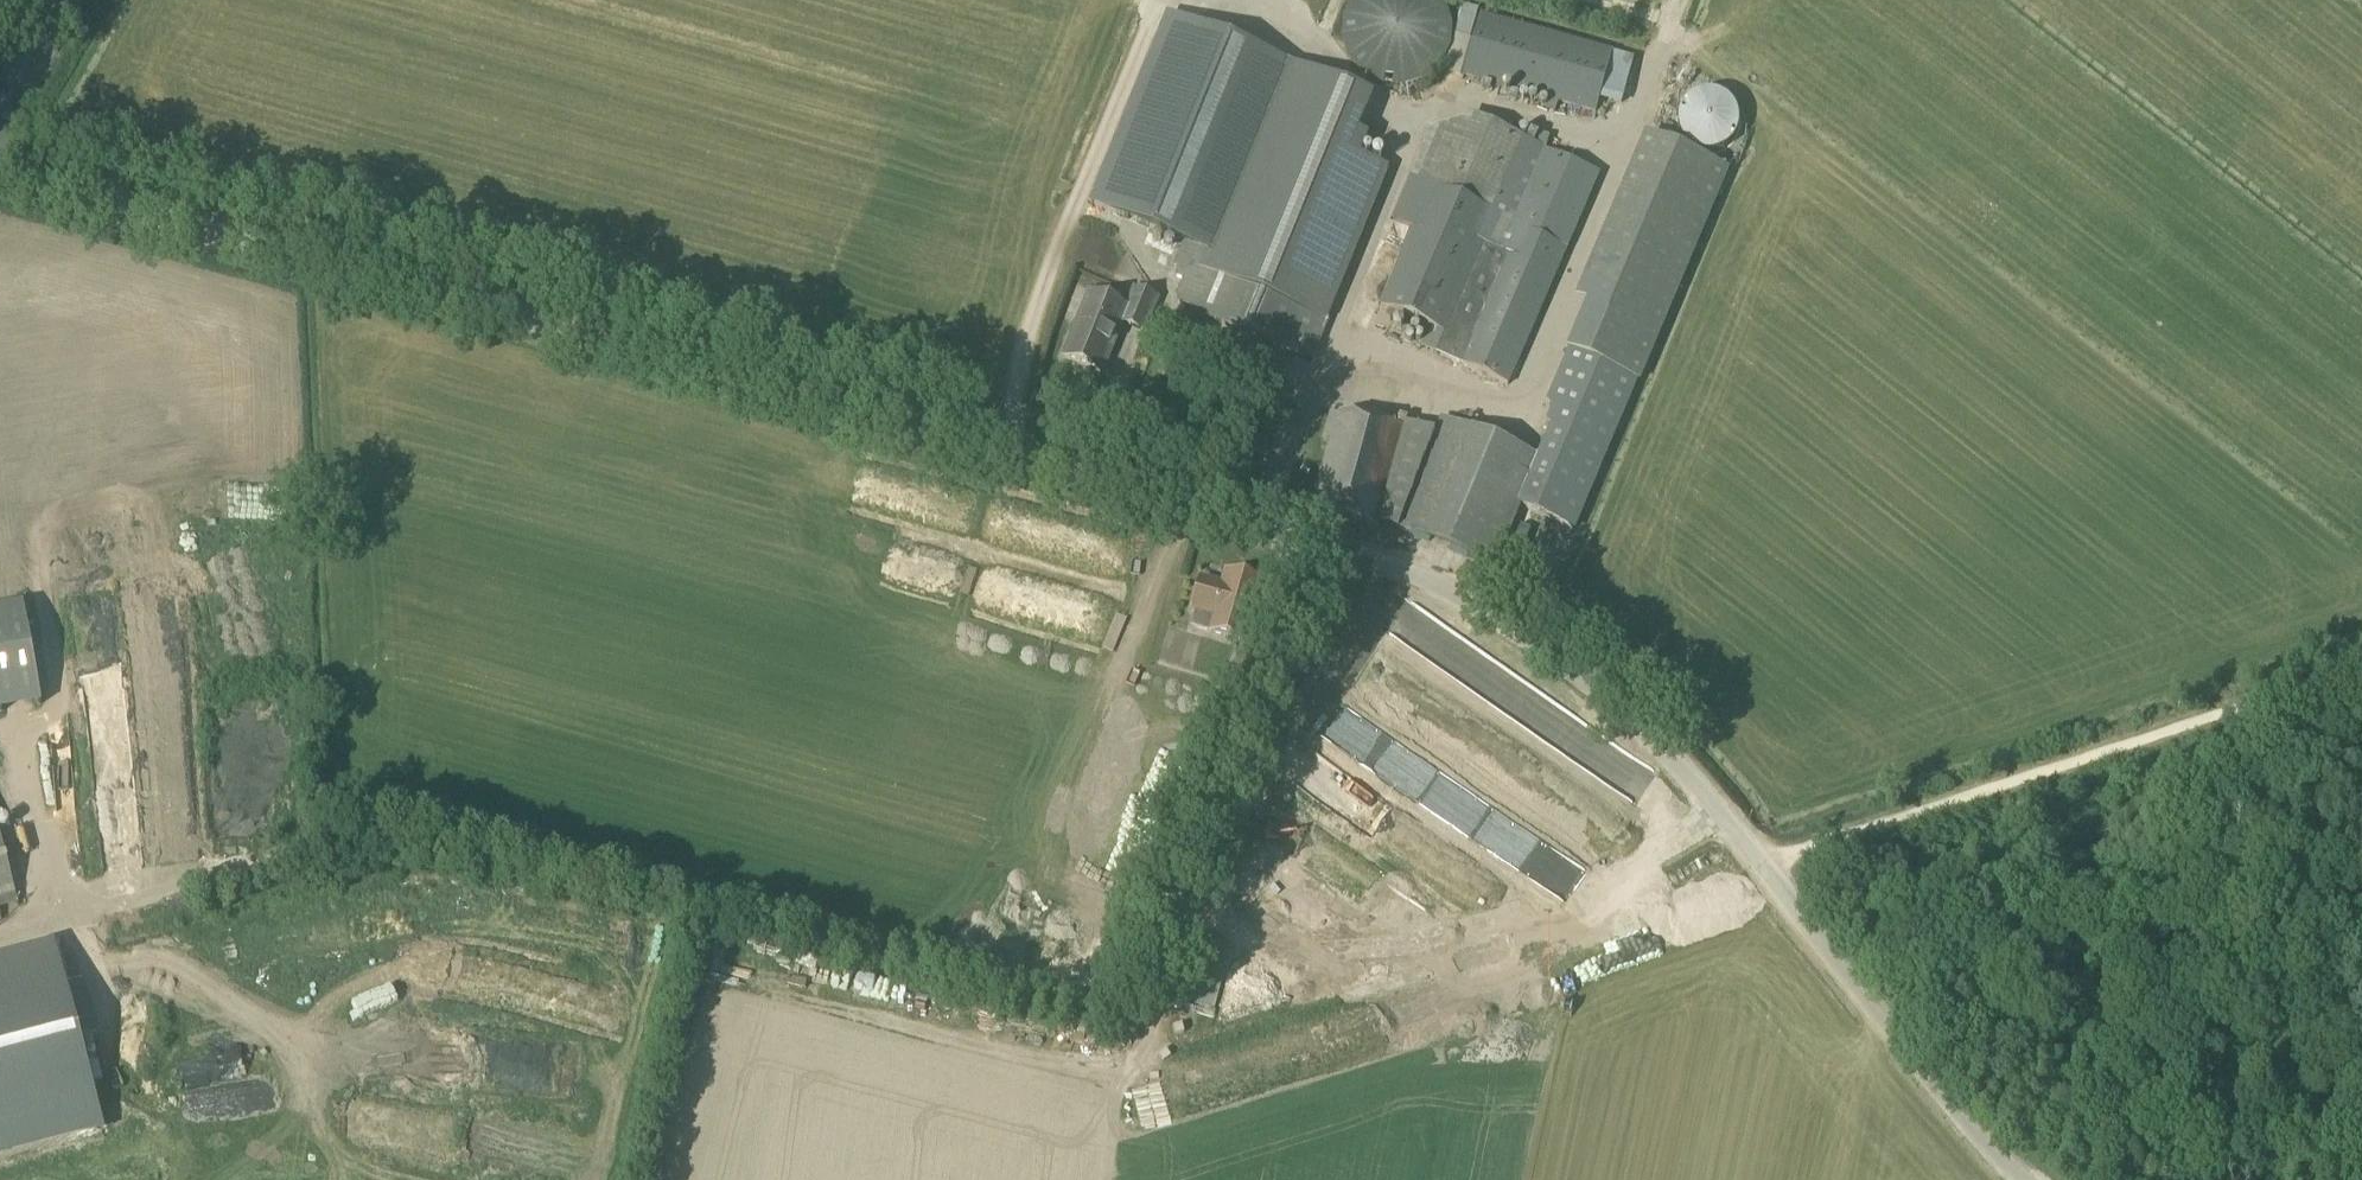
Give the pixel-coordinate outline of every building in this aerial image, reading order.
[(1352,0),(1348,6),(1345,13),(1343,20),(1342,27),(1342,35),(1343,42),(1345,49),(1347,56),(1351,62),(1355,68),(1360,73),(1366,78),(1373,81),(1379,84),(1386,86),(1394,87),(1401,87),(1408,86),(1415,84),(1422,81),(1428,77),(1434,72),(1439,67),(1444,61),(1447,55),(1450,48),(1451,41),(1452,33),(1452,26),(1450,19),(1448,12),(1445,5),(1441,0),(1352,0)] [(1620,108),(1633,60),(1611,54),(1479,17),(1463,76),(1595,113),(1598,102),(1620,108)] [(1303,359),(1381,168),(1338,150),(1360,96),(1290,67),(1213,254),(1201,249),(1183,242),(1172,269),(1176,271),(1173,278),(1181,282),(1175,297),(1177,306),(1184,309),(1183,310),(1303,359)] [(1598,174),(1475,121),(1472,127),(1464,123),(1429,131),(1410,180),(1392,223),(1411,230),(1380,308),(1427,328),(1419,348),(1507,386),(1598,174)] [(1340,412),(1313,512),(1377,529),(1379,521),(1400,526),(1498,566),(1524,501),(1583,525),(1646,372),(1650,373),(1734,159),(1650,126),(1583,292),(1603,300),(1584,348),(1578,345),(1556,398),(1564,401),(1541,457),(1443,416),(1436,433),(1407,426),(1405,430),(1340,412)] [(1143,333),(1157,300),(1134,291),(1126,310),(1089,295),(1064,356),(1102,372),(1121,324),(1143,333)] [(1243,643),(1260,584),(1227,575),(1224,588),(1200,581),(1191,611),(1194,612),(1190,628),(1210,634),(1243,643)] [(41,706),(22,607),(0,611),(0,713),(41,706)] [(17,905),(15,896),(0,841),(0,910),(17,905)] [(1336,948),(1354,917),(1274,873),(1249,917),(1292,940),(1301,923),(1318,932),(1315,937),(1336,948)] [(103,1132),(53,943),(0,957),(0,1159),(103,1132)]
